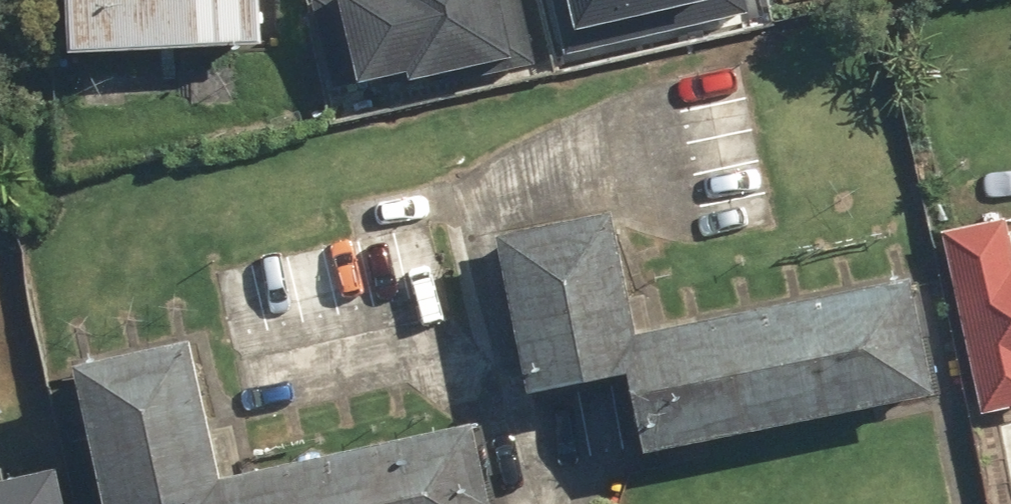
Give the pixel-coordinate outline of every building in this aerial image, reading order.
[(62,61),(257,52),(255,0),(59,0),(62,61)] [(338,93),(394,80),(398,94),(531,63),(516,0),(316,0),(338,93)] [(561,56),(752,10),(750,0),(548,0),(561,56)] [(775,223),(741,62),(670,77),(704,238),(775,223)] [(421,184),(343,200),(349,232),(250,252),(265,324),(443,288),(421,184)] [(936,234),(978,418),(1010,410),(1010,217),(936,234)] [(621,381),(635,457),(927,404),(905,288),(631,338),(608,221),(489,245),(519,401),(621,381)] [(471,431),(218,483),(189,349),(62,377),(90,503),(486,503),(471,431)] [(51,476),(4,487),(0,470),(0,503),(57,503),(51,476)]
